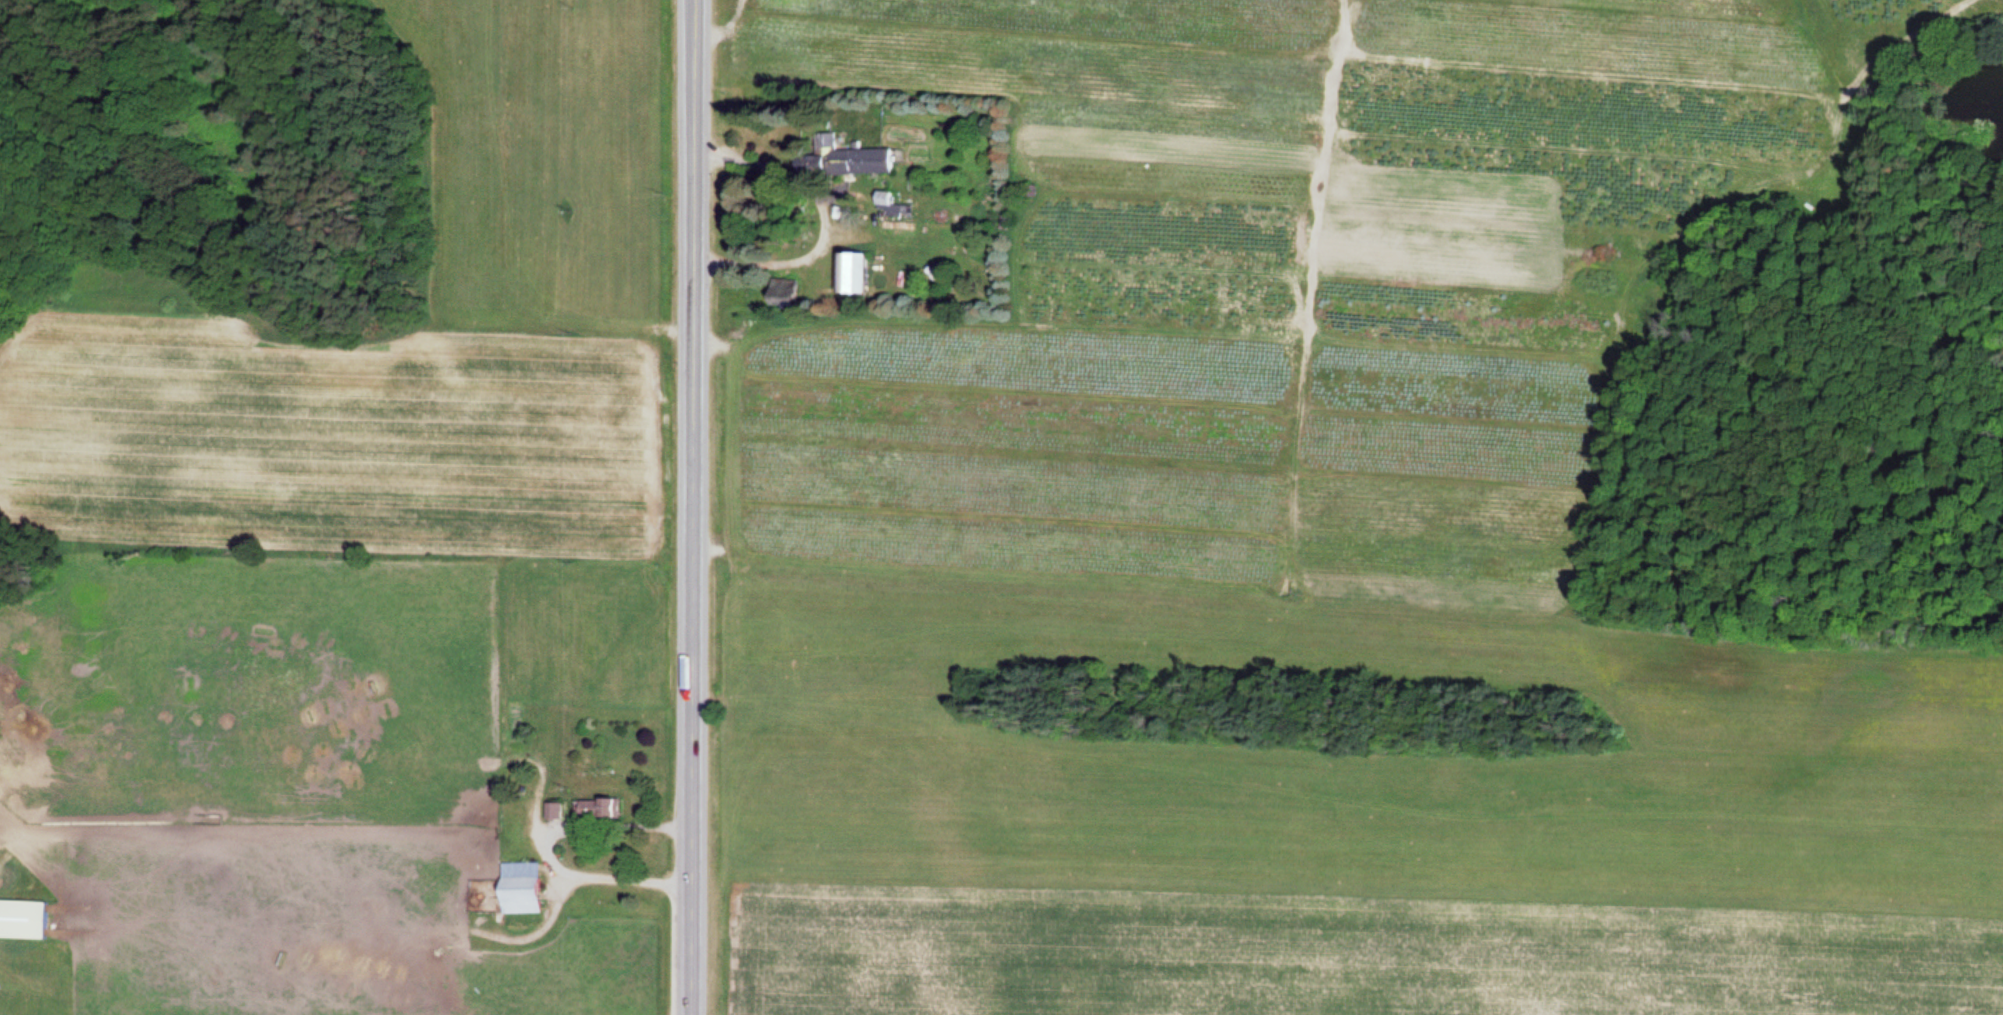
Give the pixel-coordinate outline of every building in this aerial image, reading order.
[(835,150),(834,133),(815,133),(815,151),(822,151),(822,174),(889,173),(889,149),(835,150)] [(863,294),(863,254),(838,254),(838,294),(863,294)] [(577,798),(577,820),(619,820),(619,798),(577,798)] [(545,818),(561,818),(561,803),(545,803),(545,818)] [(538,914),(538,863),(500,862),(499,914),(538,914)] [(43,938),(44,901),(0,900),(0,938),(43,938)]
